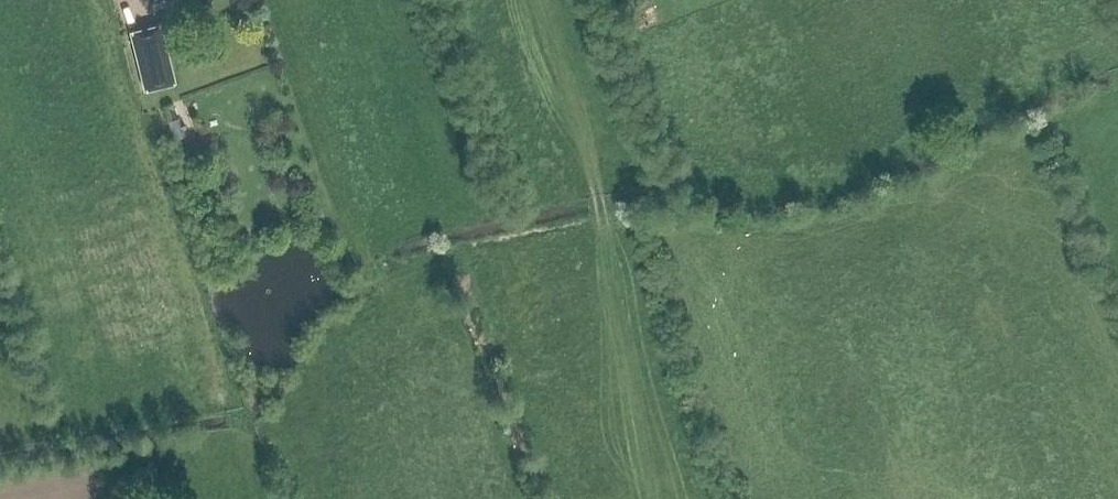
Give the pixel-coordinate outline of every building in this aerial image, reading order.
[(176,83),(161,25),(130,33),(144,91),(176,83)] [(181,123),(179,118),(167,122),(173,140),(185,135),(183,129),(186,128),(184,122),(181,123)]
